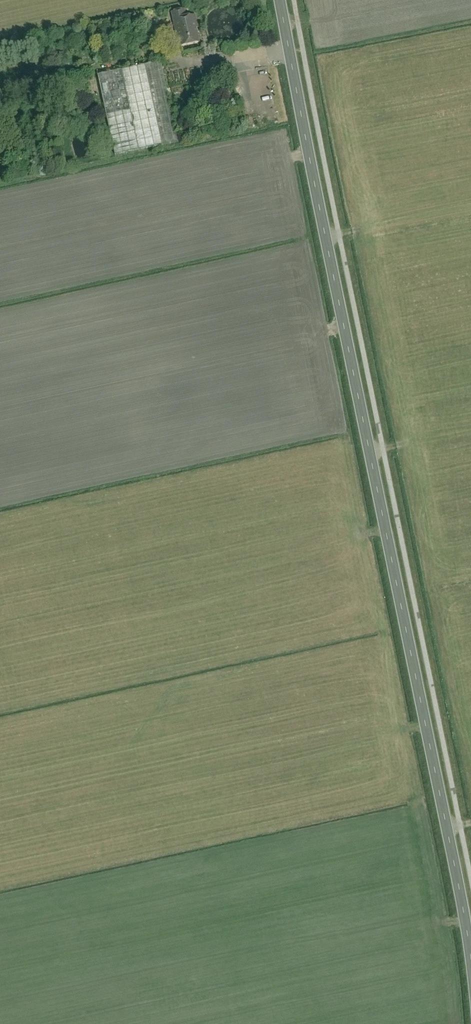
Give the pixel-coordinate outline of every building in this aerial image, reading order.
[(171,28),(172,27),(176,47),(194,43),(190,29),(192,28),(190,16),(180,18),(179,10),(167,13),(171,28)] [(140,65),(93,75),(110,155),(157,145),(140,65)]
